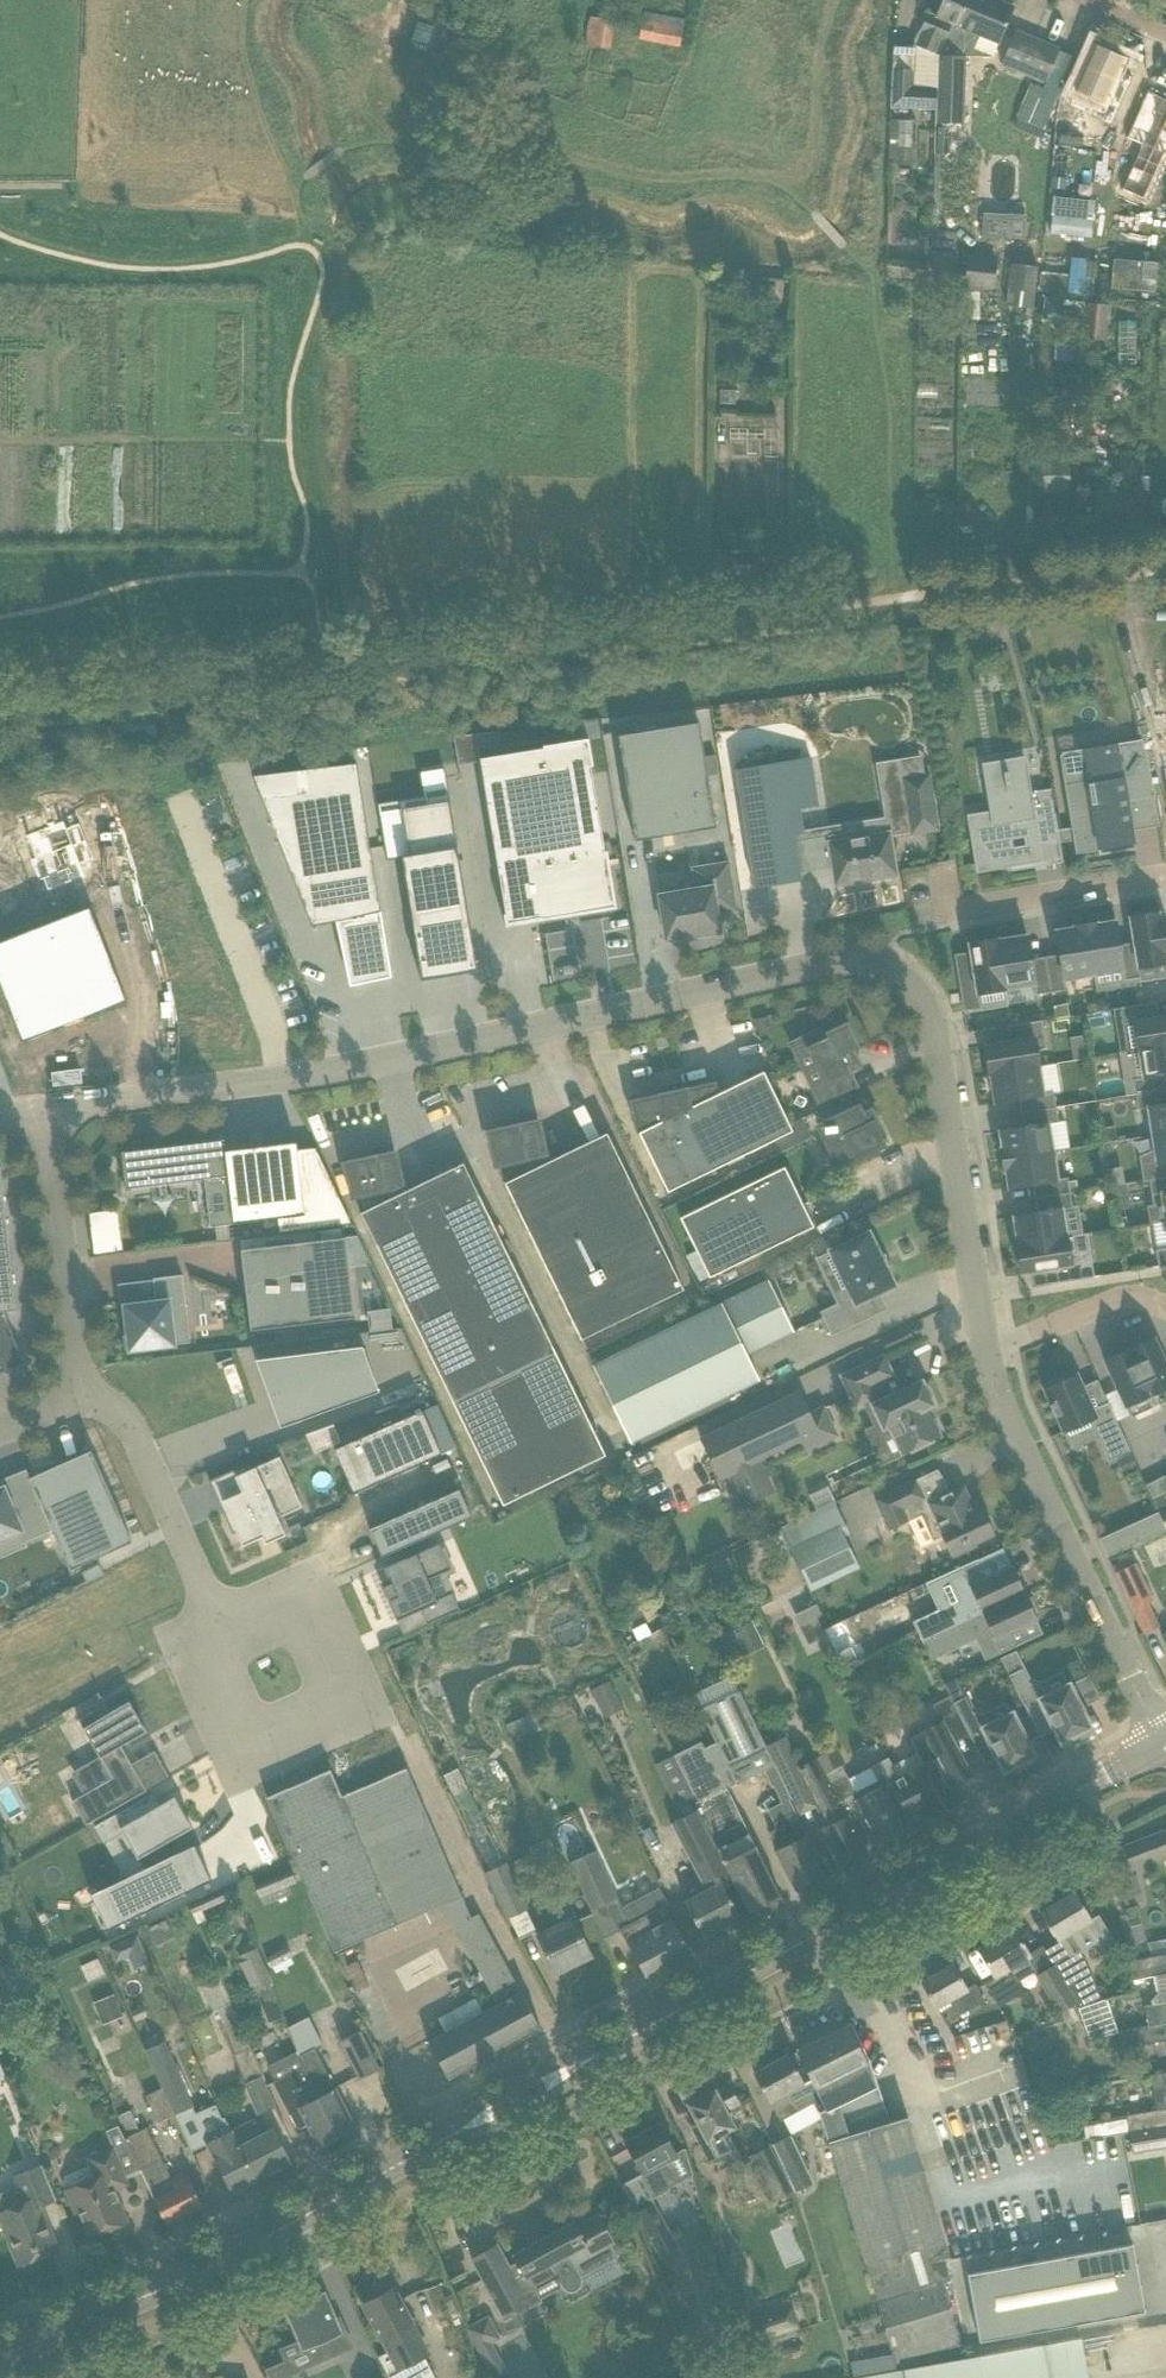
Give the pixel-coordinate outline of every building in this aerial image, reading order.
[(894,71),(894,111),(936,111),(938,56),(938,54),(951,24),(959,27),(971,0),(942,0),(936,16),(927,13),(920,31),(921,32),(914,47),(914,71),(894,71)] [(959,27),(998,44),(1013,8),(995,0),(971,0),(959,27)] [(640,40),(681,48),(685,20),(644,13),(640,40)] [(610,49),(614,20),(587,16),(583,45),(610,49)] [(1002,64),(1045,82),(1058,51),(1015,33),(1002,64)] [(1092,44),(1072,90),(1098,101),(1091,117),(1108,124),(1129,77),(1116,71),(1122,58),(1092,44)] [(936,111),(936,124),(962,125),(964,57),(938,56),(936,111)] [(1130,139),(1145,146),(1133,174),(1143,179),(1165,127),(1165,100),(1150,93),(1130,139)] [(888,164),(911,164),(912,120),(889,119),(888,164)] [(1143,179),(1153,183),(1165,155),(1165,127),(1143,179)] [(935,154),(951,155),(951,128),(936,128),(935,154)] [(1009,213),(1008,237),(1024,238),(1025,214),(1009,213)] [(888,278),(930,282),(931,261),(890,257),(888,278)] [(967,257),(964,285),(994,288),(997,260),(967,257)] [(1014,294),(1013,305),(1032,307),(1036,267),(1007,264),(1004,293),(1014,294)] [(1040,272),(1038,291),(1066,294),(1068,275),(1040,272)] [(1038,340),(1055,342),(1056,334),(1085,337),(1085,334),(1097,335),(1100,310),(1056,305),(1054,320),(1041,319),(1038,340)] [(1041,461),(1041,490),(1068,491),(1069,461),(1041,461)] [(617,736),(634,841),(715,828),(698,723),(617,736)] [(497,729),(475,733),(477,749),(500,745),(497,729)] [(607,856),(606,851),(606,852),(592,767),(593,766),(588,739),(543,747),(479,758),(505,915),(504,915),(506,927),(616,909),(610,870),(602,871),(599,857),(607,856)] [(1154,798),(1148,762),(1143,746),(1127,748),(1126,744),(1059,755),(1071,827),(1057,830),(1060,843),(1073,841),(1075,854),(1099,850),(1098,840),(1104,839),(1105,846),(1133,842),(1127,803),(1154,798)] [(810,757),(735,769),(754,888),(801,881),(793,835),(803,834),(799,809),(818,806),(810,757)] [(1030,792),(1025,760),(1002,764),(1006,790),(991,793),(995,818),(973,821),(980,869),(1009,864),(1010,871),(1034,867),(1033,860),(1040,859),(1037,839),(1057,835),(1050,789),(1030,792)] [(356,763),(252,775),(311,927),(336,922),(348,980),(390,971),(356,763)] [(423,797),(377,804),(379,815),(387,860),(401,857),(420,980),(476,971),(475,960),(448,797),(444,768),(419,772),(423,797)] [(897,779),(906,836),(934,831),(925,774),(897,779)] [(63,821),(26,835),(34,857),(31,859),(40,881),(43,880),(47,890),(85,876),(80,864),(94,859),(79,822),(65,827),(63,821)] [(866,829),(823,836),(831,886),(892,876),(885,834),(867,836),(866,829)] [(659,895),(666,940),(686,937),(699,935),(719,932),(716,914),(736,910),(728,862),(691,868),(695,889),(659,895)] [(22,1043),(127,1002),(90,907),(0,943),(0,986),(22,1043)] [(1160,923),(1158,913),(1128,917),(1134,950),(1127,951),(1131,978),(1139,977),(1137,968),(1165,963),(1165,965),(1165,922),(1160,923)] [(1096,923),(1084,925),(1093,975),(1122,970),(1124,980),(1131,978),(1127,951),(1120,952),(1115,921),(1096,924),(1096,923)] [(1060,962),(1046,964),(1050,992),(1065,989),(1063,980),(1093,975),(1084,925),(1073,927),(1073,928),(1055,930),(1060,962)] [(1026,935),(997,940),(1006,989),(1034,985),(1035,994),(1050,992),(1046,964),(1031,966),(1026,935)] [(1006,989),(997,940),(997,939),(968,944),(973,976),(958,978),(963,1011),(980,1008),(978,994),(1006,989)] [(1165,1046),(1165,1016),(1151,1018),(1148,1003),(1121,1008),(1123,1023),(1133,1022),(1137,1050),(1165,1046)] [(988,1075),(989,1075),(1038,1066),(1034,1038),(1043,1036),(1041,1021),(1013,1025),(1015,1040),(983,1046),(988,1075)] [(857,1064),(850,1049),(856,1046),(846,1026),(828,1034),(830,1039),(822,1043),(817,1032),(791,1044),(797,1057),(809,1051),(823,1080),(811,1086),(820,1104),(840,1094),(840,1093),(855,1086),(847,1069),(857,1064)] [(1135,1094),(1163,1090),(1160,1075),(1165,1074),(1165,1046),(1137,1050),(1142,1078),(1132,1080),(1135,1094)] [(1025,1097),(1027,1112),(1055,1107),(1052,1092),(1043,1094),(1038,1066),(989,1075),(994,1102),(1025,1097)] [(638,1132),(667,1191),(792,1131),(763,1072),(717,1094),(713,1085),(685,1091),(678,1092),(677,1087),(665,1090),(666,1095),(659,1096),(659,1097),(631,1103),(637,1127),(638,1127),(640,1131),(638,1132)] [(1151,1135),(1165,1133),(1165,1104),(1163,1090),(1135,1094),(1137,1109),(1147,1107),(1151,1135)] [(876,1132),(880,1131),(871,1111),(862,1115),(858,1107),(818,1126),(836,1163),(855,1154),(857,1158),(883,1145),(876,1132)] [(1000,1148),(1002,1160),(1052,1151),(1048,1123),(1057,1122),(1055,1107),(1027,1112),(1029,1126),(998,1131),(1001,1148),(1000,1148)] [(504,1183),(581,1340),(683,1290),(606,1133),(547,1162),(538,1122),(488,1133),(496,1165),(499,1164),(507,1182),(504,1183)] [(1149,1180),(1165,1177),(1165,1133),(1151,1135),(1154,1150),(1139,1156),(1143,1181),(1149,1180)] [(121,1152),(125,1188),(193,1180),(194,1190),(205,1189),(209,1227),(243,1223),(240,1197),(233,1198),(227,1150),(222,1151),(221,1143),(192,1146),(192,1143),(121,1152)] [(1039,1183),(1041,1197),(1069,1193),(1066,1178),(1057,1179),(1052,1151),(1002,1160),(1004,1171),(1005,1171),(1008,1188),(1039,1183)] [(352,1197),(356,1196),(363,1212),(360,1213),(502,1505),(605,1455),(464,1166),(403,1194),(399,1186),(402,1186),(395,1153),(345,1164),(352,1197)] [(680,1218),(709,1277),(813,1227),(784,1167),(680,1218)] [(1165,1220),(1165,1177),(1149,1180),(1151,1194),(1161,1193),(1165,1220)] [(1124,1183),(1108,1186),(1110,1198),(1126,1196),(1124,1183)] [(17,1310),(16,1308),(15,1308),(2,1190),(0,1190),(0,1373),(24,1364),(3,1311),(17,1310)] [(1012,1216),(1017,1244),(1066,1237),(1062,1209),(1071,1207),(1069,1193),(1041,1197),(1043,1211),(1012,1216)] [(829,1251),(855,1304),(893,1285),(868,1233),(829,1251)] [(240,1250),(250,1330),(355,1317),(345,1237),(240,1250)] [(1086,1261),(1084,1252),(1069,1254),(1066,1237),(1017,1244),(1015,1244),(1020,1273),(1052,1268),(1055,1283),(1093,1277),(1090,1261),(1086,1261)] [(1155,1250),(1158,1267),(1165,1265),(1165,1248),(1155,1250)] [(124,1337),(126,1355),(144,1352),(143,1348),(173,1344),(189,1343),(186,1315),(182,1275),(152,1279),(154,1297),(148,1298),(149,1304),(125,1306),(128,1337),(124,1337)] [(793,1332),(768,1280),(721,1303),(746,1354),(793,1332)] [(758,1380),(746,1354),(721,1303),(593,1366),(630,1443),(758,1380)] [(822,1318),(831,1336),(855,1324),(847,1306),(822,1318)] [(1165,1401),(1165,1366),(1153,1338),(1129,1350),(1155,1406),(1165,1401)] [(362,1347),(255,1360),(280,1427),(378,1391),(362,1347)] [(1130,1417),(1155,1406),(1129,1350),(1104,1361),(1130,1417)] [(891,1375),(883,1356),(841,1376),(856,1407),(869,1400),(873,1409),(871,1413),(876,1424),(881,1424),(883,1429),(889,1426),(903,1454),(939,1436),(938,1433),(939,1429),(936,1423),(932,1422),(926,1408),(932,1405),(929,1399),(931,1395),(928,1389),(924,1387),(921,1381),(890,1396),(882,1380),(891,1375)] [(1129,1451),(1107,1402),(1092,1409),(1076,1374),(1070,1377),(1071,1378),(1066,1380),(1066,1379),(1062,1380),(1061,1377),(1046,1384),(1047,1387),(1044,1389),(1050,1403),(1049,1404),(1051,1409),(1052,1408),(1063,1432),(1091,1420),(1109,1460),(1129,1451)] [(743,1505),(767,1494),(751,1462),(831,1424),(823,1407),(809,1414),(799,1393),(701,1439),(719,1477),(728,1473),(743,1505)] [(421,1411),(334,1449),(353,1493),(441,1455),(421,1411)] [(333,1424),(306,1434),(314,1453),(340,1442),(333,1424)] [(132,1542),(91,1450),(30,1477),(50,1518),(74,1568),(132,1542)] [(1129,1454),(1117,1460),(1123,1473),(1135,1467),(1129,1454)] [(283,1485),(273,1461),(235,1477),(242,1493),(223,1502),(227,1512),(224,1514),(233,1535),(236,1533),(242,1547),(262,1538),(265,1545),(285,1536),(266,1492),(283,1485)] [(30,1477),(27,1469),(5,1478),(9,1487),(0,1491),(0,1540),(50,1518),(30,1477)] [(1146,1484),(1153,1497),(1165,1490),(1165,1474),(1146,1484)] [(876,1499),(890,1529),(928,1511),(932,1520),(939,1523),(944,1533),(941,1534),(952,1557),(976,1545),(975,1543),(993,1534),(981,1509),(974,1512),(962,1488),(945,1495),(944,1492),(928,1499),(923,1497),(915,1480),(876,1499)] [(458,1489),(369,1529),(381,1557),(470,1517),(458,1489)] [(1152,1498),(1158,1510),(1165,1506),(1165,1491),(1152,1498)] [(780,1528),(811,1592),(860,1569),(841,1528),(845,1525),(834,1502),(780,1528)] [(648,1505),(636,1511),(643,1526),(656,1519),(648,1505)] [(1139,1522),(1099,1540),(1107,1557),(1146,1539),(1139,1522)] [(450,1570),(439,1544),(416,1554),(383,1569),(390,1584),(383,1587),(386,1594),(388,1599),(387,1600),(396,1620),(420,1610),(427,1625),(459,1610),(452,1593),(436,1600),(427,1580),(450,1570)] [(1147,1602),(1152,1599),(1135,1564),(1116,1573),(1143,1632),(1158,1625),(1147,1602)] [(98,1565),(83,1573),(87,1581),(102,1573),(98,1565)] [(912,1623),(921,1641),(1023,1593),(1020,1587),(1024,1585),(1018,1572),(1014,1574),(1011,1567),(985,1579),(979,1566),(949,1580),(959,1601),(912,1623)] [(458,1630),(485,1618),(490,1630),(516,1619),(505,1592),(452,1616),(458,1630)] [(1023,1593),(921,1641),(930,1658),(975,1637),(985,1658),(1015,1644),(1009,1631),(1035,1619),(1032,1613),(1036,1611),(1030,1598),(1026,1599),(1023,1593)] [(816,1605),(796,1616),(801,1626),(822,1615),(816,1605)] [(746,1607),(732,1614),(738,1628),(752,1621),(746,1607)] [(738,1628),(734,1630),(740,1642),(758,1634),(752,1621),(738,1628)] [(645,1623),(632,1630),(637,1641),(650,1634),(645,1623)] [(1014,1652),(1000,1659),(1008,1675),(1021,1668),(1014,1652)] [(1090,1727),(1068,1685),(1046,1696),(1041,1685),(1032,1682),(1029,1684),(1021,1668),(1008,1675),(1039,1737),(1054,1729),(1060,1742),(1072,1736),(1075,1741),(1090,1734),(1087,1729),(1090,1727)] [(1033,1756),(1012,1713),(990,1724),(984,1714),(975,1711),(972,1712),(964,1697),(955,1679),(943,1685),(953,1703),(984,1765),(997,1758),(1003,1770),(1015,1764),(1018,1769),(1033,1762),(1030,1757),(1033,1756)] [(590,1690),(605,1718),(624,1708),(609,1680),(590,1690)] [(772,1764),(739,1691),(699,1710),(735,1783),(762,1769),(771,1764),(772,1764)] [(86,1825),(146,1790),(121,1746),(146,1731),(129,1702),(109,1713),(104,1704),(78,1719),(111,1778),(72,1801),(86,1825)] [(589,1718),(588,1723),(590,1727),(594,1728),(598,1726),(600,1722),(598,1718),(593,1716),(589,1718)] [(525,1717),(506,1726),(511,1739),(531,1730),(525,1717)] [(899,1778),(890,1782),(902,1805),(910,1821),(935,1808),(937,1812),(950,1806),(961,1800),(952,1783),(970,1774),(941,1721),(910,1737),(924,1765),(899,1778)] [(846,1815),(839,1802),(828,1780),(827,1781),(824,1775),(816,1758),(798,1766),(784,1737),(766,1745),(788,1792),(805,1784),(826,1825),(820,1829),(839,1866),(866,1851),(847,1815),(846,1815)] [(700,1742),(673,1758),(691,1794),(699,1810),(731,1879),(748,1913),(780,1897),(769,1875),(723,1782),(722,1783),(706,1747),(704,1748),(700,1742)] [(824,1775),(827,1781),(828,1780),(839,1802),(855,1793),(842,1766),(844,1765),(835,1748),(826,1753),(834,1769),(824,1775)] [(880,1786),(855,1799),(867,1823),(878,1844),(893,1836),(896,1837),(904,1833),(905,1829),(910,1827),(907,1822),(910,1821),(902,1805),(890,1782),(899,1778),(888,1757),(870,1767),(871,1768),(880,1786)] [(691,1794),(673,1758),(655,1768),(674,1804),(691,1794)] [(771,1764),(762,1769),(780,1805),(769,1810),(775,1822),(773,1822),(776,1828),(769,1832),(778,1850),(775,1852),(794,1889),(822,1874),(813,1856),(817,1854),(789,1800),(771,1764)] [(330,1773),(268,1800),(333,1952),(443,1904),(497,2004),(428,2042),(448,2079),(540,2029),(481,1919),(472,1923),(404,1765),(339,1793),(330,1773)] [(458,1768),(444,1774),(453,1794),(467,1787),(458,1768)] [(153,1792),(94,1826),(104,1843),(123,1832),(137,1858),(187,1830),(174,1802),(162,1809),(153,1792)] [(258,1871),(286,1859),(259,1794),(216,1812),(232,1851),(247,1845),(258,1871)] [(731,1879),(699,1810),(688,1816),(673,1824),(705,1890),(683,1901),(691,1916),(702,1937),(740,1917),(729,1896),(722,1884),(731,1879)] [(1122,1847),(1131,1870),(1149,1863),(1148,1861),(1165,1854),(1165,1831),(1122,1847)] [(92,1893),(108,1928),(211,1878),(194,1844),(92,1893)] [(618,1897),(596,1851),(595,1850),(569,1862),(570,1866),(590,1911),(618,1897)] [(527,1912),(504,1865),(487,1874),(510,1920),(527,1912)] [(1116,1882),(1123,1900),(1140,1893),(1134,1876),(1116,1882)] [(1067,1890),(1056,1897),(1055,1896),(1054,1897),(1054,1898),(1056,1898),(1058,1901),(1040,1912),(1057,1941),(1058,1941),(1069,1958),(1110,1933),(1098,1914),(1091,1919),(1074,1891),(1070,1894),(1068,1890),(1069,1890),(1068,1888),(1066,1889),(1067,1890)] [(591,1955),(564,1898),(546,1907),(555,1926),(548,1930),(536,1935),(554,1973),(591,1955)] [(632,1922),(619,1929),(635,1958),(645,1976),(690,1952),(678,1931),(664,1905),(664,1904),(632,1922)] [(1141,1923),(1130,1926),(1135,1942),(1146,1940),(1141,1923)] [(1056,1972),(1058,1972),(1042,1946),(1028,1954),(1013,1928),(978,1949),(994,1977),(984,1983),(999,2008),(1024,1993),(1022,1990),(1022,1989),(1010,1969),(1028,1959),(1038,1975),(1036,1977),(1060,2016),(1073,2008),(1077,2006),(1056,1972)] [(137,1934),(109,1947),(116,1961),(144,1949),(137,1934)] [(1150,1954),(1165,1952),(1165,1939),(1149,1940),(1150,1954)] [(238,1956),(268,2023),(284,2016),(270,1985),(273,1983),(254,1942),(241,1948),(243,1953),(238,1956)] [(1144,1957),(1128,1959),(1131,1978),(1153,1974),(1157,1994),(1150,2002),(1151,2004),(1143,2005),(1147,2027),(1165,2023),(1165,2024),(1165,1953),(1144,1957)] [(1075,1962),(1058,1972),(1056,1972),(1077,2006),(1096,2001),(1091,1985),(1086,1981),(1075,1962)] [(921,1983),(946,2023),(985,2000),(975,1983),(966,1988),(952,1964),(921,1983)] [(264,2079),(246,2037),(245,2037),(221,1977),(201,1985),(229,2055),(231,2055),(258,2115),(275,2105),(261,2081),(264,2079)] [(100,2020),(123,2011),(116,1993),(93,2002),(100,2020)] [(1078,2008),(1090,2038),(1118,2033),(1108,2001),(1078,2008)] [(1073,2008),(1060,2016),(1066,2026),(1079,2018),(1073,2008)] [(288,2029),(299,2056),(304,2067),(272,2083),(288,2115),(289,2115),(296,2127),(300,2128),(307,2125),(318,2147),(355,2128),(317,2055),(313,2049),(322,2045),(309,2019),(288,2029)] [(1147,2027),(1121,2033),(1124,2049),(1165,2041),(1165,2031),(1165,2024),(1165,2023),(1147,2027)] [(848,2027),(798,2052),(809,2073),(813,2081),(812,2082),(821,2098),(826,2108),(817,2111),(819,2115),(827,2143),(850,2219),(851,2219),(864,2264),(868,2263),(893,2352),(899,2369),(964,2358),(942,2283),(950,2280),(944,2259),(949,2257),(907,2116),(889,2121),(873,2075),(867,2064),(859,2048),(848,2027)] [(340,2042),(360,2079),(378,2069),(359,2033),(340,2042)] [(143,2050),(162,2090),(164,2088),(177,2115),(193,2108),(162,2042),(143,2050)] [(787,2054),(754,2072),(765,2093),(780,2120),(797,2111),(821,2098),(812,2082),(804,2086),(803,2084),(798,2075),(787,2054)] [(732,2128),(735,2127),(727,2112),(741,2105),(730,2084),(715,2091),(715,2090),(688,2104),(697,2121),(690,2125),(709,2161),(721,2155),(730,2172),(750,2162),(732,2128)] [(164,2088),(162,2090),(146,2097),(159,2124),(177,2115),(164,2088)] [(1129,2132),(1165,2126),(1165,2109),(1126,2115),(1129,2132)] [(130,2111),(118,2116),(128,2140),(125,2144),(126,2147),(138,2170),(139,2170),(155,2202),(165,2223),(202,2205),(191,2184),(186,2173),(174,2180),(171,2181),(146,2130),(140,2133),(130,2111)] [(240,2144),(233,2131),(231,2132),(224,2116),(207,2125),(215,2140),(207,2144),(231,2191),(255,2179),(238,2145),(240,2144)] [(243,2127),(233,2131),(240,2144),(238,2145),(255,2179),(290,2161),(274,2128),(262,2134),(256,2120),(243,2127)] [(684,2149),(676,2154),(659,2122),(657,2123),(657,2124),(625,2141),(623,2142),(641,2175),(642,2174),(654,2197),(667,2189),(667,2188),(692,2174),(684,2149)] [(1129,2132),(1132,2152),(1165,2146),(1165,2126),(1129,2132)] [(126,2147),(125,2144),(118,2128),(106,2132),(112,2145),(88,2155),(97,2176),(65,2189),(74,2213),(78,2212),(88,2237),(128,2221),(113,2184),(126,2178),(114,2151),(126,2147)] [(773,2145),(796,2191),(815,2182),(791,2135),(773,2145)] [(751,2155),(773,2197),(791,2188),(769,2146),(751,2155)] [(19,2265),(58,2249),(53,2236),(44,2214),(40,2205),(57,2198),(43,2163),(13,2175),(19,2190),(13,2188),(0,2193),(0,2220),(19,2265)] [(671,2238),(652,2201),(635,2210),(654,2247),(671,2238)] [(518,2263),(509,2267),(496,2244),(471,2258),(506,2322),(562,2291),(566,2293),(570,2294),(577,2292),(580,2289),(581,2285),(581,2281),(580,2278),(623,2258),(599,2214),(576,2226),(573,2221),(513,2254),(518,2263)] [(1156,2224),(1159,2240),(1165,2239),(1165,2224),(1165,2223),(1156,2224)] [(1145,2312),(1133,2244),(967,2274),(979,2342),(1145,2312)] [(363,2304),(375,2325),(388,2351),(377,2357),(388,2376),(388,2377),(432,2377),(422,2359),(427,2356),(410,2325),(412,2324),(404,2309),(393,2288),(363,2304)] [(329,2353),(331,2356),(345,2349),(339,2335),(344,2334),(342,2330),(325,2291),(283,2309),(299,2349),(301,2352),(309,2349),(313,2360),(329,2353)] [(771,2311),(751,2317),(758,2340),(778,2333),(771,2311)] [(499,2338),(488,2317),(466,2328),(477,2349),(493,2377),(506,2370),(491,2342),(499,2338)] [(854,2377),(1087,2377),(1080,2339),(1057,2343),(964,2358),(899,2369),(900,2370),(890,2371),(854,2377)] [(852,2363),(854,2377),(890,2371),(888,2357),(852,2363)] [(264,2370),(268,2377),(292,2377),(285,2361),(264,2370)]
